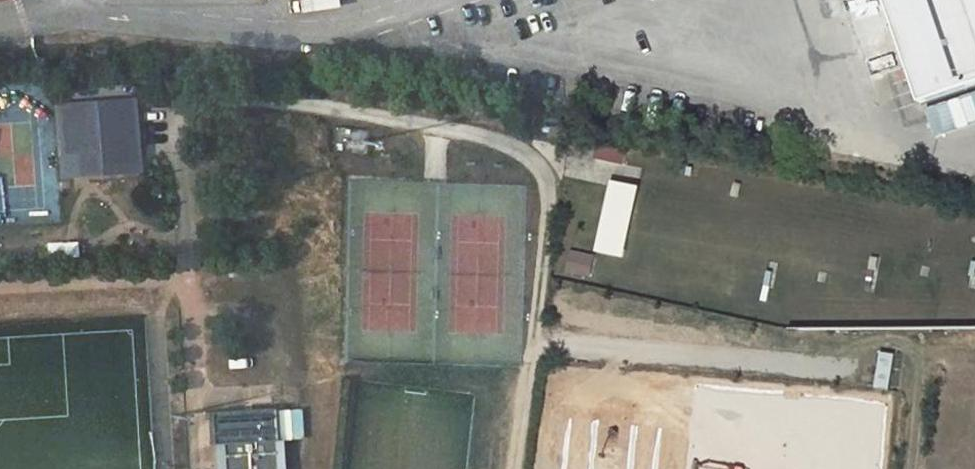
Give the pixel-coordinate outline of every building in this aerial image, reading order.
[(916,95),(974,75),(974,0),(884,0),(916,95)] [(131,178),(126,104),(89,106),(50,109),(55,182),(131,178)] [(599,142),(597,156),(627,161),(629,147),(599,142)] [(631,256),(644,182),(613,177),(599,251),(631,256)] [(592,277),(598,253),(572,247),(566,272),(592,277)] [(879,349),(874,387),(893,390),(898,351),(879,349)] [(270,406),(207,410),(209,442),(218,441),(219,468),(274,468),(270,406)] [(209,442),(210,468),(219,468),(218,441),(209,442)]
